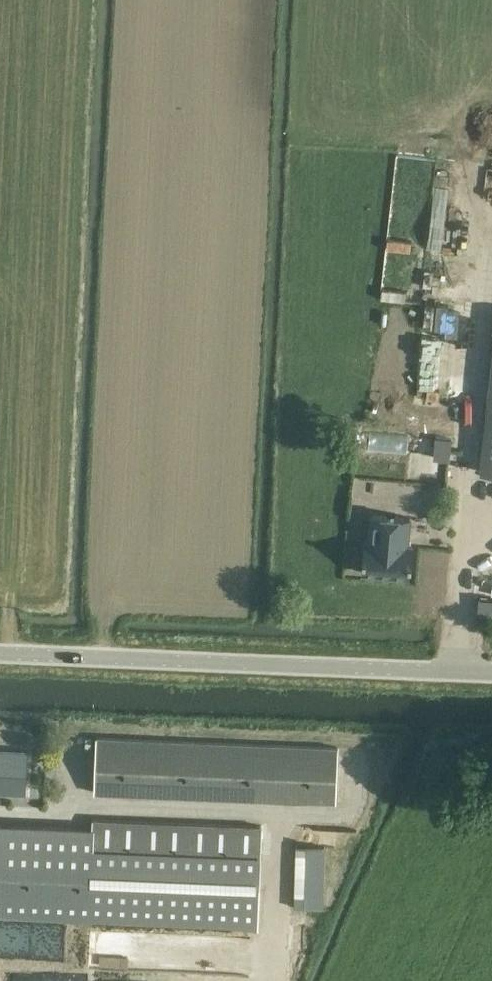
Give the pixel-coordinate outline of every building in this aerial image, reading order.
[(459,204),(461,166),(438,165),(437,203),(459,204)] [(419,343),(417,388),(447,389),(448,345),(419,343)] [(480,472),(491,473),(491,366),(480,472)] [(435,437),(433,451),(450,453),(452,439),(435,437)] [(411,518),(371,514),(369,542),(364,541),(361,572),(409,577),(412,546),(407,545),(411,518)] [(98,738),(95,793),(336,803),(339,748),(98,738)] [(26,752),(0,751),(0,790),(24,791),(26,752)] [(258,927),(262,852),(263,826),(92,818),(92,827),(0,823),(0,916),(258,927)] [(326,907),(328,845),(297,844),(295,906),(326,907)]
